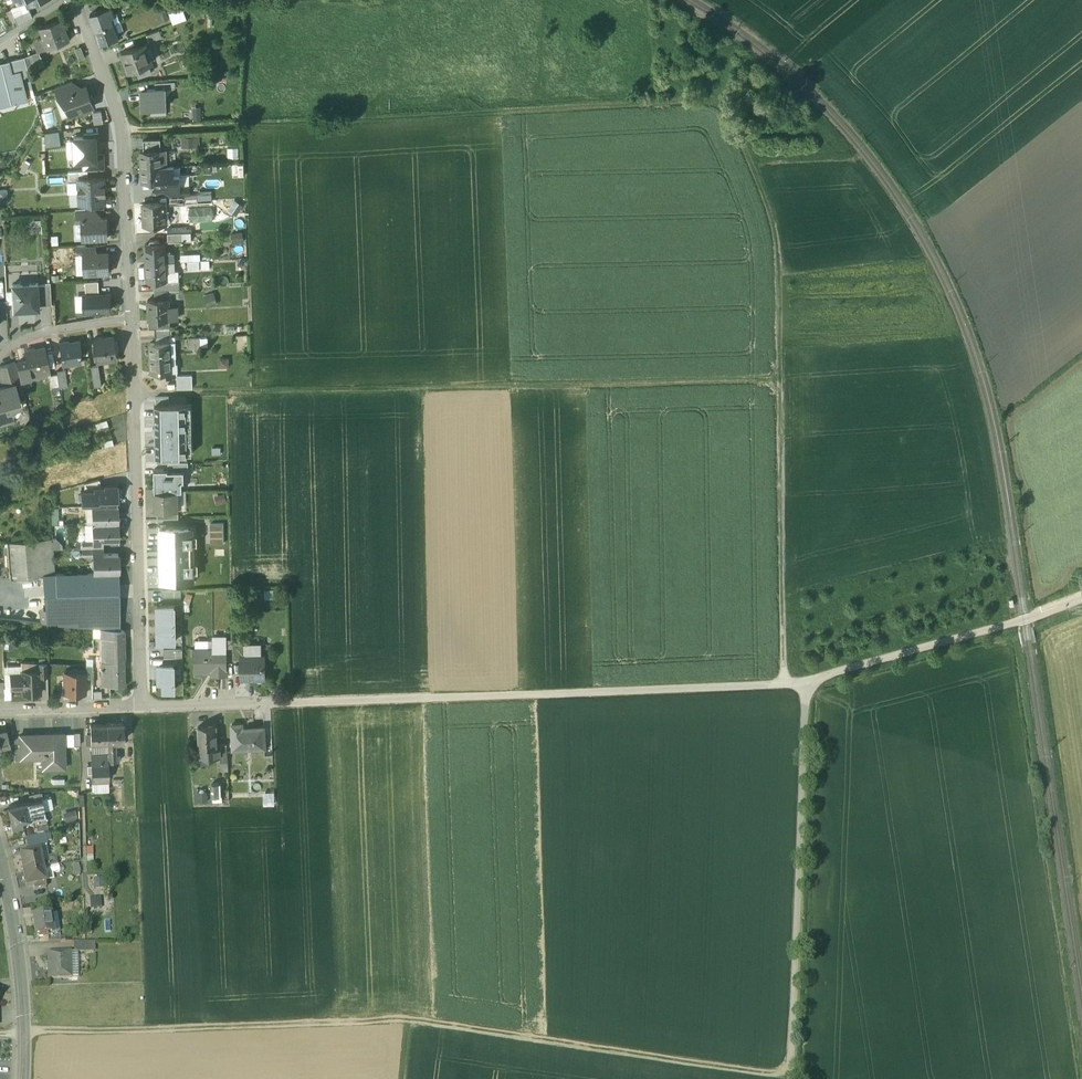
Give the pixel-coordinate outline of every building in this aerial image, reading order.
[(18,3),(21,10),(12,13),(14,17),(30,10),(28,8),(31,6),(29,0),(24,0),(18,3)] [(157,10),(161,23),(170,20),(165,7),(157,10)] [(182,7),(175,9),(180,23),(186,20),(182,7)] [(110,8),(90,15),(95,31),(112,25),(110,18),(113,17),(110,8)] [(180,23),(175,9),(168,11),(173,25),(180,23)] [(30,10),(14,17),(18,27),(33,17),(30,10)] [(61,20),(40,28),(44,38),(48,49),(69,41),(61,20)] [(112,25),(95,31),(100,45),(117,39),(112,25)] [(159,30),(146,35),(149,42),(162,37),(159,30)] [(44,38),(34,41),(39,52),(48,49),(44,38)] [(145,44),(122,53),(129,72),(136,69),(139,78),(150,74),(146,65),(152,63),(145,44)] [(39,52),(24,58),(27,69),(43,63),(39,52)] [(24,58),(8,62),(9,66),(17,64),(21,79),(29,77),(27,69),(24,58)] [(0,64),(0,108),(27,101),(21,79),(17,64),(9,66),(8,62),(0,64)] [(72,83),(55,89),(58,99),(63,97),(63,95),(75,91),(72,83)] [(75,91),(63,95),(63,97),(70,116),(93,108),(86,87),(75,91)] [(142,109),(166,108),(165,90),(155,90),(141,91),(142,109)] [(18,109),(16,105),(0,110),(0,112),(1,115),(18,109)] [(94,112),(95,124),(105,123),(104,112),(94,112)] [(48,146),(62,145),(62,132),(47,132),(48,146)] [(85,137),(74,138),(76,162),(83,161),(97,160),(96,155),(96,144),(99,143),(98,134),(85,134),(85,137)] [(200,138),(183,138),(184,148),(200,148),(200,138)] [(160,139),(142,140),(143,150),(160,150),(160,139)] [(238,148),(227,149),(228,162),(239,162),(238,148)] [(143,150),(140,151),(141,168),(161,167),(160,150),(143,150)] [(97,160),(83,161),(84,171),(88,171),(104,170),(103,155),(96,155),(97,160)] [(173,166),(161,167),(162,175),(174,175),(173,166)] [(161,167),(141,168),(141,182),(151,182),(162,181),(162,175),(161,167)] [(84,171),(68,172),(69,183),(79,183),(79,179),(88,179),(88,171),(84,171)] [(88,179),(79,179),(79,183),(80,194),(84,194),(84,204),(104,203),(104,194),(105,194),(104,187),(103,187),(103,178),(88,179)] [(162,188),(151,188),(152,196),(170,195),(175,195),(174,187),(162,188)] [(183,187),(174,187),(175,195),(184,194),(183,187)] [(8,188),(0,188),(0,203),(9,202),(8,188)] [(200,199),(214,198),(214,189),(200,190),(200,199)] [(175,195),(170,195),(170,204),(184,203),(184,194),(175,195)] [(198,194),(184,194),(184,203),(198,203),(198,194)] [(243,206),(235,201),(229,210),(237,216),(243,206)] [(164,203),(143,204),(144,213),(143,213),(143,224),(154,223),(154,224),(165,224),(164,203)] [(96,210),(76,211),(77,223),(82,223),(82,219),(96,218),(96,210)] [(96,218),(82,219),(82,223),(83,240),(107,238),(106,218),(96,218)] [(181,232),(167,233),(168,242),(181,241),(181,232)] [(181,232),(181,241),(192,241),(191,232),(181,232)] [(242,233),(231,234),(233,246),(244,244),(242,233)] [(165,243),(160,243),(159,240),(152,240),(152,243),(145,244),(146,263),(166,262),(165,243)] [(95,246),(78,247),(78,255),(84,254),(84,253),(96,253),(95,246)] [(96,253),(84,253),(84,254),(84,265),(87,265),(88,274),(109,272),(108,252),(96,253)] [(188,271),(200,271),(200,260),(188,260),(188,271)] [(166,262),(146,263),(147,281),(153,281),(153,285),(164,284),(163,281),(167,281),(166,262)] [(86,295),(99,295),(98,281),(85,282),(86,295)] [(164,284),(153,285),(154,291),(167,291),(167,283),(167,281),(163,281),(164,284)] [(30,282),(20,282),(20,283),(12,283),(13,310),(22,309),(23,310),(30,310),(30,309),(40,308),(39,305),(39,291),(38,285),(38,282),(30,282)] [(178,283),(167,283),(167,291),(168,291),(179,290),(178,283)] [(51,290),(39,291),(39,305),(52,304),(51,290)] [(167,291),(154,291),(154,300),(169,299),(168,291),(167,291)] [(111,310),(110,294),(99,295),(86,295),(84,295),(85,312),(93,311),(94,314),(105,313),(104,311),(111,310)] [(214,294),(204,297),(208,309),(217,306),(214,294)] [(154,300),(148,301),(148,321),(170,319),(176,319),(176,306),(169,307),(169,299),(154,300)] [(170,319),(148,321),(149,329),(155,329),(169,328),(170,328),(170,319)] [(169,328),(155,329),(155,338),(169,338),(169,328)] [(114,336),(94,339),(97,360),(117,357),(114,336)] [(201,338),(188,338),(189,349),(201,348),(201,338)] [(81,341),(69,343),(69,342),(59,343),(62,363),(81,360),(80,353),(82,353),(81,341)] [(170,342),(150,343),(150,358),(171,357),(170,342)] [(45,347),(35,349),(35,351),(26,353),(27,358),(29,372),(49,368),(45,347)] [(171,357),(150,358),(151,373),(171,372),(176,372),(176,363),(171,364),(171,357)] [(27,358),(17,360),(21,378),(30,377),(29,372),(27,358)] [(0,365),(0,374),(2,383),(20,378),(15,361),(0,365)] [(98,366),(91,367),(94,387),(102,386),(98,366)] [(49,368),(29,372),(30,377),(31,376),(32,379),(47,375),(47,373),(50,373),(49,368)] [(64,370),(57,371),(57,374),(58,383),(66,382),(64,370)] [(57,374),(50,375),(53,392),(59,391),(59,388),(58,383),(57,374)] [(192,375),(177,376),(177,389),(192,388),(192,375)] [(11,416),(8,404),(19,401),(14,383),(0,387),(0,419),(11,416)] [(155,405),(156,456),(157,456),(170,456),(187,456),(186,404),(169,405),(156,405),(155,405)] [(107,420),(96,424),(97,429),(109,425),(107,420)] [(112,440),(101,443),(102,448),(114,445),(112,440)] [(168,469),(168,471),(184,470),(188,470),(188,462),(170,463),(167,463),(168,469)] [(153,470),(154,491),(174,490),(182,490),(182,481),(184,481),(184,470),(168,471),(168,469),(153,470)] [(99,480),(85,484),(85,491),(96,491),(95,488),(101,488),(99,480)] [(116,486),(105,486),(106,488),(101,488),(95,488),(96,491),(85,491),(84,491),(84,492),(81,492),(82,499),(82,500),(82,507),(93,507),(115,506),(116,506),(115,498),(117,498),(116,486)] [(174,490),(154,491),(155,510),(157,510),(175,509),(175,508),(174,490)] [(225,495),(215,497),(217,506),(227,503),(225,495)] [(115,506),(93,507),(93,524),(117,523),(117,506),(116,506),(115,506)] [(175,509),(157,510),(157,519),(178,519),(178,508),(175,508),(175,509)] [(117,523),(93,524),(93,541),(94,542),(102,542),(118,541),(117,523)] [(192,527),(160,528),(162,581),(194,580),(194,573),(198,573),(197,562),(193,563),(193,545),(197,545),(197,533),(192,534),(192,527)] [(52,539),(7,542),(11,578),(23,578),(45,576),(54,576),(55,574),(52,539)] [(93,541),(83,541),(83,549),(102,548),(102,542),(94,542),(93,541)] [(102,548),(83,549),(83,557),(94,556),(94,555),(102,555),(102,548)] [(102,555),(94,555),(94,556),(94,573),(119,573),(118,555),(102,555)] [(94,573),(55,574),(54,576),(45,576),(48,624),(101,629),(120,630),(119,573),(94,573)] [(182,612),(189,612),(189,603),(192,595),(186,593),(184,600),(181,600),(182,612)] [(260,596),(260,604),(268,604),(268,596),(260,596)] [(157,607),(158,625),(175,624),(174,606),(157,607)] [(175,642),(175,624),(158,625),(158,642),(175,642)] [(120,630),(101,629),(101,639),(109,638),(124,638),(125,631),(120,630)] [(226,649),(226,637),(212,637),(212,647),(217,647),(217,649),(226,649)] [(109,638),(101,639),(102,686),(125,686),(125,656),(123,656),(123,646),(124,646),(124,638),(109,638)] [(244,643),(233,643),(233,659),(241,659),(241,656),(245,656),(244,643)] [(217,649),(193,649),(193,657),(197,657),(197,669),(212,669),(212,675),(227,675),(227,649),(226,649),(217,649)] [(245,656),(241,656),(241,659),(241,679),(264,678),(264,656),(245,656)] [(47,664),(39,663),(39,671),(39,677),(47,677),(47,664)] [(164,665),(159,665),(159,682),(164,682),(164,691),(174,691),(174,665),(164,665)] [(39,671),(22,672),(22,674),(11,675),(11,689),(22,689),(22,695),(40,694),(39,677),(39,671)] [(86,673),(64,673),(64,694),(86,694),(86,679),(86,673)] [(242,723),(232,724),(233,750),(265,748),(264,727),(253,728),(242,728),(242,723)] [(107,724),(90,724),(90,731),(90,737),(90,742),(107,742),(107,724)] [(124,724),(107,724),(107,742),(115,742),(116,742),(124,742),(124,736),(124,729),(124,724)] [(216,725),(198,726),(200,757),(221,756),(220,744),(217,744),(216,725)] [(0,731),(0,748),(10,745),(9,741),(10,741),(10,739),(9,740),(6,729),(0,731)] [(53,735),(28,736),(29,756),(45,755),(46,769),(66,769),(65,733),(53,733),(53,735)] [(28,736),(20,736),(21,756),(29,756),(28,736)] [(108,749),(108,754),(108,756),(108,760),(108,762),(119,762),(119,755),(116,755),(116,749),(108,749)] [(108,754),(91,755),(92,765),(92,774),(93,781),(109,780),(108,762),(108,760),(108,756),(108,754)] [(40,793),(29,796),(30,802),(41,800),(40,793)] [(205,793),(197,793),(198,803),(206,803),(205,793)] [(273,794),(261,794),(261,806),(274,805),(273,794)] [(30,802),(26,803),(30,819),(32,818),(46,816),(42,800),(41,800),(30,802)] [(26,803),(9,807),(12,823),(30,819),(26,803)] [(75,811),(63,814),(65,821),(68,823),(77,820),(75,811)] [(46,816),(32,818),(34,826),(47,823),(46,816)] [(36,826),(37,834),(48,831),(46,824),(36,826)] [(38,837),(26,840),(28,850),(41,847),(38,837)] [(29,854),(20,855),(23,871),(42,867),(39,851),(29,854)] [(45,851),(39,851),(42,867),(45,866),(48,866),(47,857),(45,851)] [(56,855),(47,857),(48,866),(57,864),(56,855)] [(42,867),(23,871),(26,887),(34,885),(43,883),(46,883),(43,872),(42,867)] [(103,897),(92,897),(92,907),(103,907),(103,897)] [(51,913),(32,916),(35,936),(47,934),(54,933),(51,914),(51,913)] [(56,913),(51,914),(54,933),(59,932),(56,913)] [(54,933),(47,934),(48,942),(60,942),(59,932),(54,933)] [(89,952),(88,942),(73,942),(74,952),(89,952)] [(71,952),(47,953),(48,978),(71,977),(71,952)]
